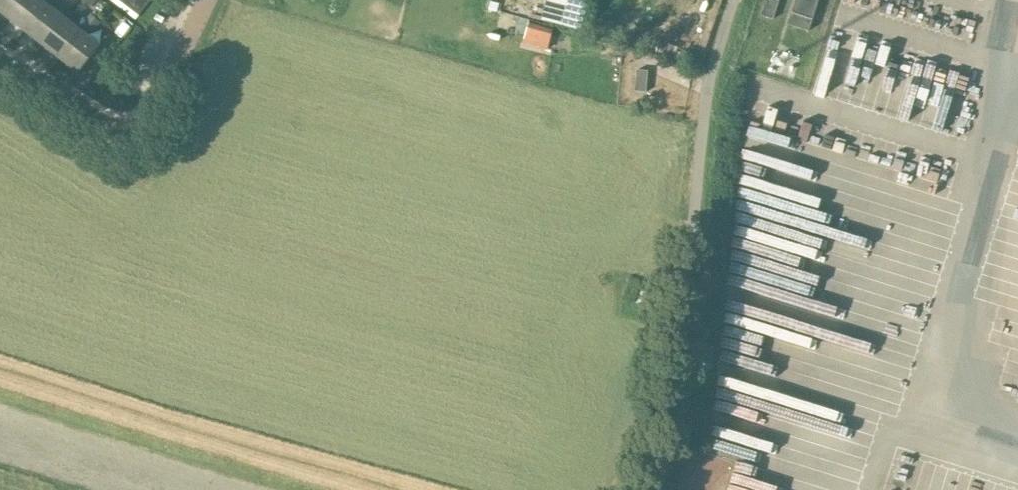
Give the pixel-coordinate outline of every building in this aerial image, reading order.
[(9,17),(11,19),(26,0),(0,0),(0,11),(9,17)] [(11,19),(26,31),(27,32),(48,4),(51,0),(26,0),(11,19)] [(27,32),(42,44),(64,16),(54,8),(57,3),(53,0),(51,0),(48,4),(27,32)] [(139,16),(152,0),(119,0),(139,16)] [(582,27),(588,2),(580,0),(547,0),(543,17),(582,27)] [(764,15),(775,19),(781,0),(768,0),(764,15)] [(790,24),(811,30),(821,0),(798,0),(790,24)] [(91,13),(83,23),(94,32),(102,22),(95,16),(91,13)] [(64,16),(42,44),(43,44),(44,45),(58,56),(80,28),(79,28),(66,17),(65,17),(64,16)] [(527,21),(525,34),(550,40),(553,27),(527,21)] [(80,28),(58,56),(62,59),(80,73),(101,46),(91,37),(94,32),(83,23),(79,28),(80,28)]
